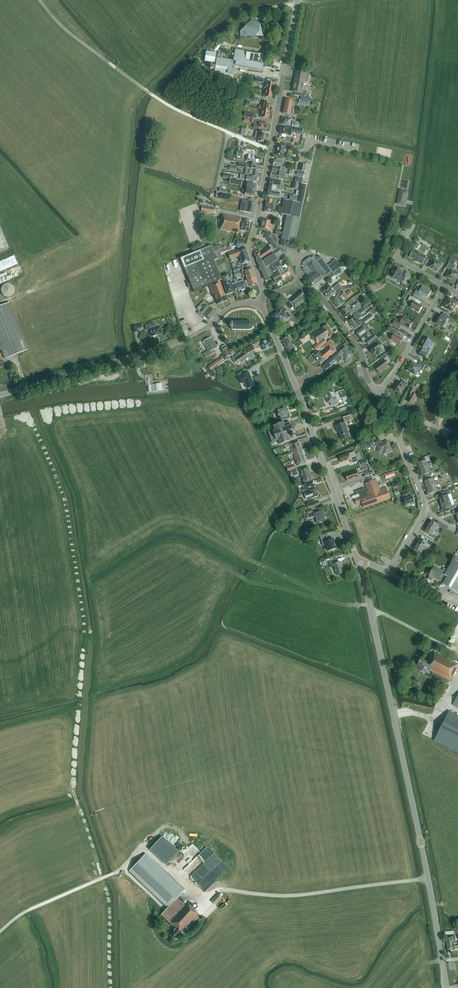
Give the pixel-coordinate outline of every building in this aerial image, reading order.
[(246,27),(245,26),(240,31),(241,36),(246,37),(246,36),(258,36),(263,36),(262,32),(264,31),(263,25),(259,26),(254,20),(246,27)] [(263,64),(262,64),(263,53),(235,49),(233,60),(217,57),(213,79),(232,85),(235,67),(249,70),(249,69),(262,71),(263,64)] [(206,51),(204,61),(214,63),(216,53),(206,51)] [(294,77),(293,84),(303,86),(304,82),(307,82),(309,74),(299,72),(296,71),(294,77)] [(274,83),(266,82),(266,85),(267,85),(266,89),(273,90),(274,83)] [(295,92),(294,95),(297,95),(305,97),(306,91),(302,91),(303,86),(293,84),(292,91),(295,92)] [(264,93),(263,97),(271,98),(273,90),(266,89),(265,94),(264,93)] [(285,101),(285,103),(285,106),(293,108),(294,105),(294,104),(295,101),(286,100),(286,101),(285,101)] [(270,103),(263,102),(262,105),(263,105),(262,110),(269,111),(270,103)] [(283,113),(290,115),(290,114),(292,114),(293,108),(285,106),(284,110),(283,112),(284,112),(283,113)] [(260,114),(260,117),(268,118),(269,111),(262,110),(261,114),(260,114)] [(290,125),(291,118),(288,117),(288,118),(283,117),(282,124),(290,125)] [(290,135),(291,132),(291,128),(281,127),(280,133),(290,135)] [(255,138),(258,138),(258,141),(264,142),(265,133),(256,131),(255,138)] [(276,156),(283,157),(284,150),(285,150),(286,145),(278,143),(276,156)] [(247,154),(245,160),(260,163),(261,158),(253,157),(254,155),(247,154)] [(276,158),(276,160),(274,160),(272,166),(278,167),(281,167),(283,159),(276,158)] [(246,168),(244,174),(258,177),(259,171),(250,169),(250,168),(246,168)] [(293,169),(292,175),(303,177),(304,171),(293,169)] [(246,180),(246,181),(256,183),(258,177),(244,174),(240,174),(240,179),(246,180)] [(284,199),(281,211),(281,213),(287,215),(283,231),(276,229),(275,234),(280,235),(279,238),(282,239),(280,244),(286,246),(287,241),(294,242),(306,185),(301,183),(297,202),(284,199)] [(269,184),(268,190),(276,192),(280,193),(281,193),(281,191),(277,190),(277,186),(269,184)] [(244,195),(245,195),(254,196),(255,190),(246,189),(242,188),(242,192),(244,195)] [(401,190),(398,204),(405,205),(407,192),(401,190)] [(242,202),(241,207),(245,208),(244,211),(253,213),(255,202),(246,200),(247,196),(239,195),(238,202),(242,202)] [(267,198),(264,212),(272,213),(275,199),(267,198)] [(220,225),(221,225),(220,230),(239,233),(239,228),(240,224),(241,217),(222,214),(220,225)] [(268,231),(269,228),(272,229),(273,225),(270,224),(271,220),(263,218),(260,229),(268,231)] [(249,222),(243,221),(242,224),(240,224),(239,228),(241,228),(241,230),(248,231),(249,222)] [(417,248),(420,243),(414,240),(411,245),(417,248)] [(274,244),(272,245),(269,247),(260,253),(262,259),(273,252),(272,252),(275,250),(274,248),(276,247),(274,244)] [(217,268),(214,261),(214,260),(218,259),(212,245),(180,258),(190,283),(188,284),(189,287),(190,288),(192,287),(194,291),(196,290),(208,285),(212,294),(214,296),(217,304),(227,300),(225,294),(225,293),(220,280),(221,279),(217,268),(203,274),(203,273),(217,268)] [(245,248),(228,253),(230,259),(239,256),(242,264),(250,261),(245,248)] [(282,253),(279,249),(273,252),(274,254),(265,259),(269,265),(268,265),(273,272),(277,270),(273,263),(278,260),(275,256),(282,253)] [(259,253),(259,250),(254,252),(255,254),(258,263),(263,261),(262,259),(260,253),(259,253)] [(422,263),(426,257),(415,250),(411,257),(422,263)] [(438,261),(435,260),(437,256),(432,253),(429,259),(432,261),(428,267),(437,272),(440,267),(443,263),(439,261),(438,261)] [(313,261),(310,257),(303,263),(306,267),(303,269),(308,276),(305,278),(312,287),(317,283),(318,285),(324,281),(322,279),(325,277),(332,272),(333,273),(335,276),(344,270),(341,267),(342,267),(336,260),(335,259),(332,262),(333,262),(328,266),(321,256),(319,256),(313,261)] [(272,276),(273,277),(272,277),(276,283),(282,279),(277,270),(273,272),(268,265),(269,265),(265,259),(263,261),(258,263),(265,279),(272,276)] [(281,267),(278,260),(273,263),(277,270),(282,279),(287,276),(281,267)] [(457,275),(457,273),(453,270),(456,266),(450,262),(446,268),(450,270),(445,277),(451,280),(450,281),(454,283),(456,279),(457,275)] [(291,274),(288,268),(286,264),(281,267),(287,276),(291,274)] [(396,280),(397,279),(402,282),(406,276),(402,274),(400,273),(402,271),(395,267),(390,276),(396,280)] [(242,271),(243,276),(245,275),(247,280),(255,278),(252,268),(242,271)] [(229,278),(228,274),(222,276),(224,280),(222,281),(222,282),(221,282),(222,285),(223,285),(226,294),(233,292),(230,281),(232,280),(231,277),(229,278)] [(249,286),(249,287),(257,284),(255,278),(247,280),(245,281),(246,287),(249,286)] [(232,283),(234,292),(240,290),(237,282),(236,279),(234,280),(235,283),(232,283)] [(237,282),(240,290),(246,288),(243,280),(237,282)] [(10,283),(8,283),(6,283),(5,284),(4,285),(2,286),(2,287),(1,289),(1,290),(1,292),(2,293),(3,294),(4,295),(5,296),(7,297),(8,297),(10,296),(11,296),(12,295),(13,294),(14,292),(14,291),(14,289),(14,288),(13,286),(12,285),(11,284),(10,283)] [(332,289),(331,287),(324,293),(329,298),(336,292),(340,289),(337,285),(332,289)] [(417,289),(414,294),(420,297),(421,294),(427,298),(431,291),(422,286),(419,291),(417,289)] [(346,299),(348,298),(348,297),(353,294),(350,290),(345,293),(344,292),(342,294),(342,295),(340,296),(339,294),(332,299),(338,308),(345,302),(343,300),(345,298),(346,299)] [(301,305),(305,302),(304,300),(303,298),(303,297),(306,295),(302,291),(295,297),(300,303),(301,305)] [(419,312),(422,306),(415,302),(416,299),(410,296),(407,301),(412,304),(410,307),(419,312)] [(301,305),(300,303),(295,297),(290,301),(297,309),(301,305)] [(456,304),(457,305),(457,299),(456,298),(455,301),(448,297),(445,303),(445,302),(442,306),(446,309),(447,308),(452,311),(456,304)] [(288,300),(285,303),(290,309),(294,306),(288,300)] [(6,358),(21,352),(28,349),(9,302),(0,306),(0,343),(6,358)] [(355,305),(356,306),(351,310),(350,308),(349,309),(347,305),(340,310),(345,318),(350,314),(352,315),(362,307),(358,302),(355,305)] [(217,312),(211,307),(208,305),(204,309),(213,316),(217,312)] [(282,309),(281,309),(272,317),(280,326),(289,318),(291,316),(283,308),(282,309)] [(359,313),(354,316),(348,321),(351,325),(358,321),(357,320),(362,317),(360,314),(363,311),(361,308),(358,311),(359,313)] [(201,316),(203,314),(210,320),(213,316),(204,309),(201,312),(199,311),(197,313),(201,316)] [(434,323),(439,326),(443,319),(446,321),(449,316),(443,312),(441,315),(439,314),(434,323)] [(355,330),(361,325),(362,327),(374,318),(373,317),(372,317),(371,316),(369,317),(363,321),(363,320),(361,321),(359,322),(358,321),(351,325),(355,330)] [(393,324),(399,328),(401,324),(409,329),(412,323),(403,317),(401,321),(396,319),(395,321),(393,324)] [(232,322),(233,322),(233,324),(231,324),(231,327),(233,327),(233,329),(232,329),(232,330),(250,330),(250,329),(251,329),(252,329),(253,328),(254,327),(254,326),(254,325),(254,324),(253,324),(253,323),(252,322),(251,322),(250,322),(232,322)] [(154,323),(146,325),(145,326),(146,330),(147,330),(150,329),(152,336),(161,333),(162,332),(161,328),(160,328),(159,326),(158,326),(157,323),(156,324),(155,323),(154,323)] [(133,332),(138,331),(137,328),(142,327),(141,324),(132,326),(133,332)] [(319,331),(312,336),(312,337),(314,340),(315,340),(317,342),(319,345),(315,348),(317,350),(327,342),(324,339),(328,337),(329,338),(334,334),(327,325),(322,328),(323,329),(319,332),(319,331)] [(357,332),(360,337),(363,341),(370,336),(372,335),(369,331),(365,326),(357,332)] [(398,332),(393,329),(392,332),(394,334),(391,340),(400,345),(403,339),(397,335),(398,332)] [(374,334),(366,340),(368,344),(377,338),(374,334)] [(377,339),(374,342),(376,344),(369,349),(373,354),(376,352),(379,355),(384,352),(381,348),(380,346),(382,345),(386,342),(381,336),(377,339)] [(288,351),(294,348),(289,337),(288,337),(287,338),(282,340),(288,351)] [(427,355),(430,349),(427,348),(431,340),(425,337),(420,346),(423,348),(421,351),(419,354),(425,358),(427,355)] [(203,342),(205,346),(206,346),(209,351),(204,353),(206,357),(216,352),(214,349),(217,348),(214,342),(213,342),(211,338),(205,341),(203,342)] [(332,346),(335,344),(334,343),(335,342),(332,338),(327,342),(330,346),(331,346),(332,346)] [(251,346),(253,350),(262,347),(263,351),(273,346),(270,339),(260,343),(259,341),(254,345),(251,346)] [(224,359),(231,355),(228,348),(226,345),(221,347),(225,354),(221,356),(222,357),(217,360),(209,367),(211,370),(209,372),(212,377),(217,374),(213,368),(218,364),(224,360),(224,359)] [(246,349),(251,356),(254,354),(251,346),(246,349)] [(321,354),(319,351),(317,353),(316,352),(313,354),(321,364),(326,360),(329,358),(328,357),(334,352),(330,346),(321,354)] [(345,346),(339,350),(342,355),(348,350),(345,346)] [(243,351),(245,352),(243,354),(241,352),(238,354),(239,356),(242,354),(243,355),(246,359),(251,356),(246,349),(243,351)] [(348,350),(342,355),(346,359),(345,360),(347,364),(351,360),(349,357),(352,354),(348,350)] [(338,363),(343,358),(339,353),(334,357),(337,361),(338,363)] [(380,358),(382,361),(375,366),(379,373),(389,366),(384,359),(388,357),(385,353),(380,358)] [(246,359),(243,355),(242,354),(239,356),(238,354),(237,355),(232,358),(234,360),(235,363),(238,360),(240,363),(246,359)] [(328,362),(323,367),(326,370),(331,366),(337,361),(334,357),(328,362)] [(422,370),(425,365),(419,362),(418,365),(412,362),(407,370),(416,375),(420,369),(422,370)] [(245,371),(238,374),(242,383),(245,382),(248,389),(255,386),(249,372),(246,374),(245,371)] [(406,387),(408,384),(403,380),(401,383),(399,381),(393,388),(398,393),(404,385),(406,387)] [(324,392),(328,403),(336,400),(339,399),(337,395),(335,396),(333,389),(334,389),(332,384),(326,386),(327,391),(324,392)] [(407,401),(413,404),(418,395),(419,392),(416,390),(411,387),(408,392),(411,394),(407,401)] [(339,392),(341,398),(348,396),(346,390),(339,392)] [(277,409),(280,419),(281,421),(291,417),(287,406),(277,409)] [(291,441),(290,439),(293,438),(296,437),(295,434),(294,432),(296,431),(294,427),(292,427),(291,425),(290,421),(284,423),(284,422),(274,426),(275,427),(272,428),(273,430),(269,431),(273,443),(280,441),(281,445),(291,441)] [(342,440),(348,437),(347,434),(349,433),(345,422),(336,425),(337,430),(339,430),(339,432),(342,440)] [(282,450),(286,448),(291,446),(293,452),(302,449),(299,440),(290,444),(286,445),(281,447),(282,450)] [(382,443),(380,440),(373,442),(375,446),(378,445),(380,452),(385,450),(387,453),(392,451),(388,441),(382,443)] [(293,452),(288,454),(288,456),(294,454),(295,459),(304,456),(302,449),(293,452)] [(352,454),(355,453),(353,449),(350,450),(351,453),(349,454),(349,453),(340,457),(340,459),(341,462),(342,463),(351,459),(353,458),(352,454)] [(298,466),(307,463),(304,456),(295,459),(298,466)] [(431,462),(428,464),(426,460),(418,463),(420,469),(428,466),(429,466),(432,465),(431,462)] [(368,465),(370,470),(365,472),(367,478),(375,475),(373,469),(371,464),(368,464),(368,465)] [(311,473),(308,466),(299,470),(302,477),(311,473)] [(431,472),(435,471),(434,469),(430,470),(429,466),(428,466),(420,469),(423,476),(431,472)] [(348,481),(359,477),(357,471),(346,474),(348,481)] [(313,480),(311,473),(302,477),(304,484),(305,483),(313,480)] [(438,481),(435,482),(433,478),(425,481),(427,488),(435,484),(435,485),(439,483),(438,481)] [(387,487),(380,490),(377,479),(365,483),(367,489),(365,489),(365,488),(356,492),(358,498),(354,499),(356,505),(362,503),(363,507),(390,498),(387,487)] [(307,489),(315,486),(313,480),(305,483),(306,487),(305,487),(305,488),(303,489),(304,490),(307,489)] [(437,488),(435,485),(435,484),(427,488),(429,494),(438,491),(442,489),(441,487),(437,488)] [(312,488),(312,489),(308,490),(309,492),(305,493),(307,500),(311,498),(318,496),(315,487),(312,488)] [(409,498),(408,495),(407,492),(403,494),(404,496),(405,499),(404,499),(406,505),(415,502),(413,497),(409,498)] [(443,493),(436,496),(437,499),(438,498),(441,504),(450,500),(448,495),(445,496),(443,493)] [(450,510),(449,507),(453,506),(450,500),(441,504),(443,510),(441,510),(443,513),(450,510)] [(324,516),(322,510),(307,515),(309,519),(312,518),(312,520),(316,519),(318,523),(326,520),(327,519),(326,517),(325,516),(324,516)] [(432,521),(428,526),(435,530),(435,531),(438,533),(440,531),(436,529),(439,525),(432,521)] [(432,536),(435,538),(437,536),(433,534),(435,531),(435,530),(428,526),(425,531),(432,536)] [(335,541),(334,539),(328,541),(327,537),(321,539),(323,546),(326,545),(329,551),(336,548),(334,542),(335,541)] [(429,549),(425,547),(428,542),(421,538),(418,543),(425,548),(424,549),(428,551),(429,549)] [(415,549),(421,553),(421,554),(425,556),(426,554),(422,552),(424,549),(425,548),(418,543),(415,549)] [(337,563),(336,559),(329,562),(331,568),(334,567),(337,575),(345,572),(341,562),(337,563)] [(433,570),(431,572),(429,576),(430,576),(428,579),(432,581),(433,578),(439,581),(443,583),(443,584),(457,593),(457,561),(454,559),(445,575),(443,574),(444,571),(446,572),(447,569),(446,568),(446,569),(444,568),(442,570),(435,566),(433,570)] [(451,603),(454,598),(448,595),(445,600),(451,603)] [(421,659),(416,667),(423,671),(423,670),(422,670),(424,666),(430,669),(429,670),(450,680),(456,668),(457,664),(435,652),(429,663),(421,659)] [(435,740),(457,752),(457,716),(449,712),(435,740)] [(162,836),(150,849),(166,865),(179,851),(162,836)] [(179,932),(185,925),(187,926),(198,914),(195,910),(188,902),(185,905),(177,898),(184,890),(145,854),(129,871),(168,907),(161,914),(179,932)] [(211,901),(215,905),(222,898),(217,894),(211,901)] [(170,935),(177,940),(182,934),(175,929),(170,935)] [(447,943),(448,950),(449,953),(452,952),(452,949),(457,948),(457,941),(456,941),(456,942),(447,943)]
